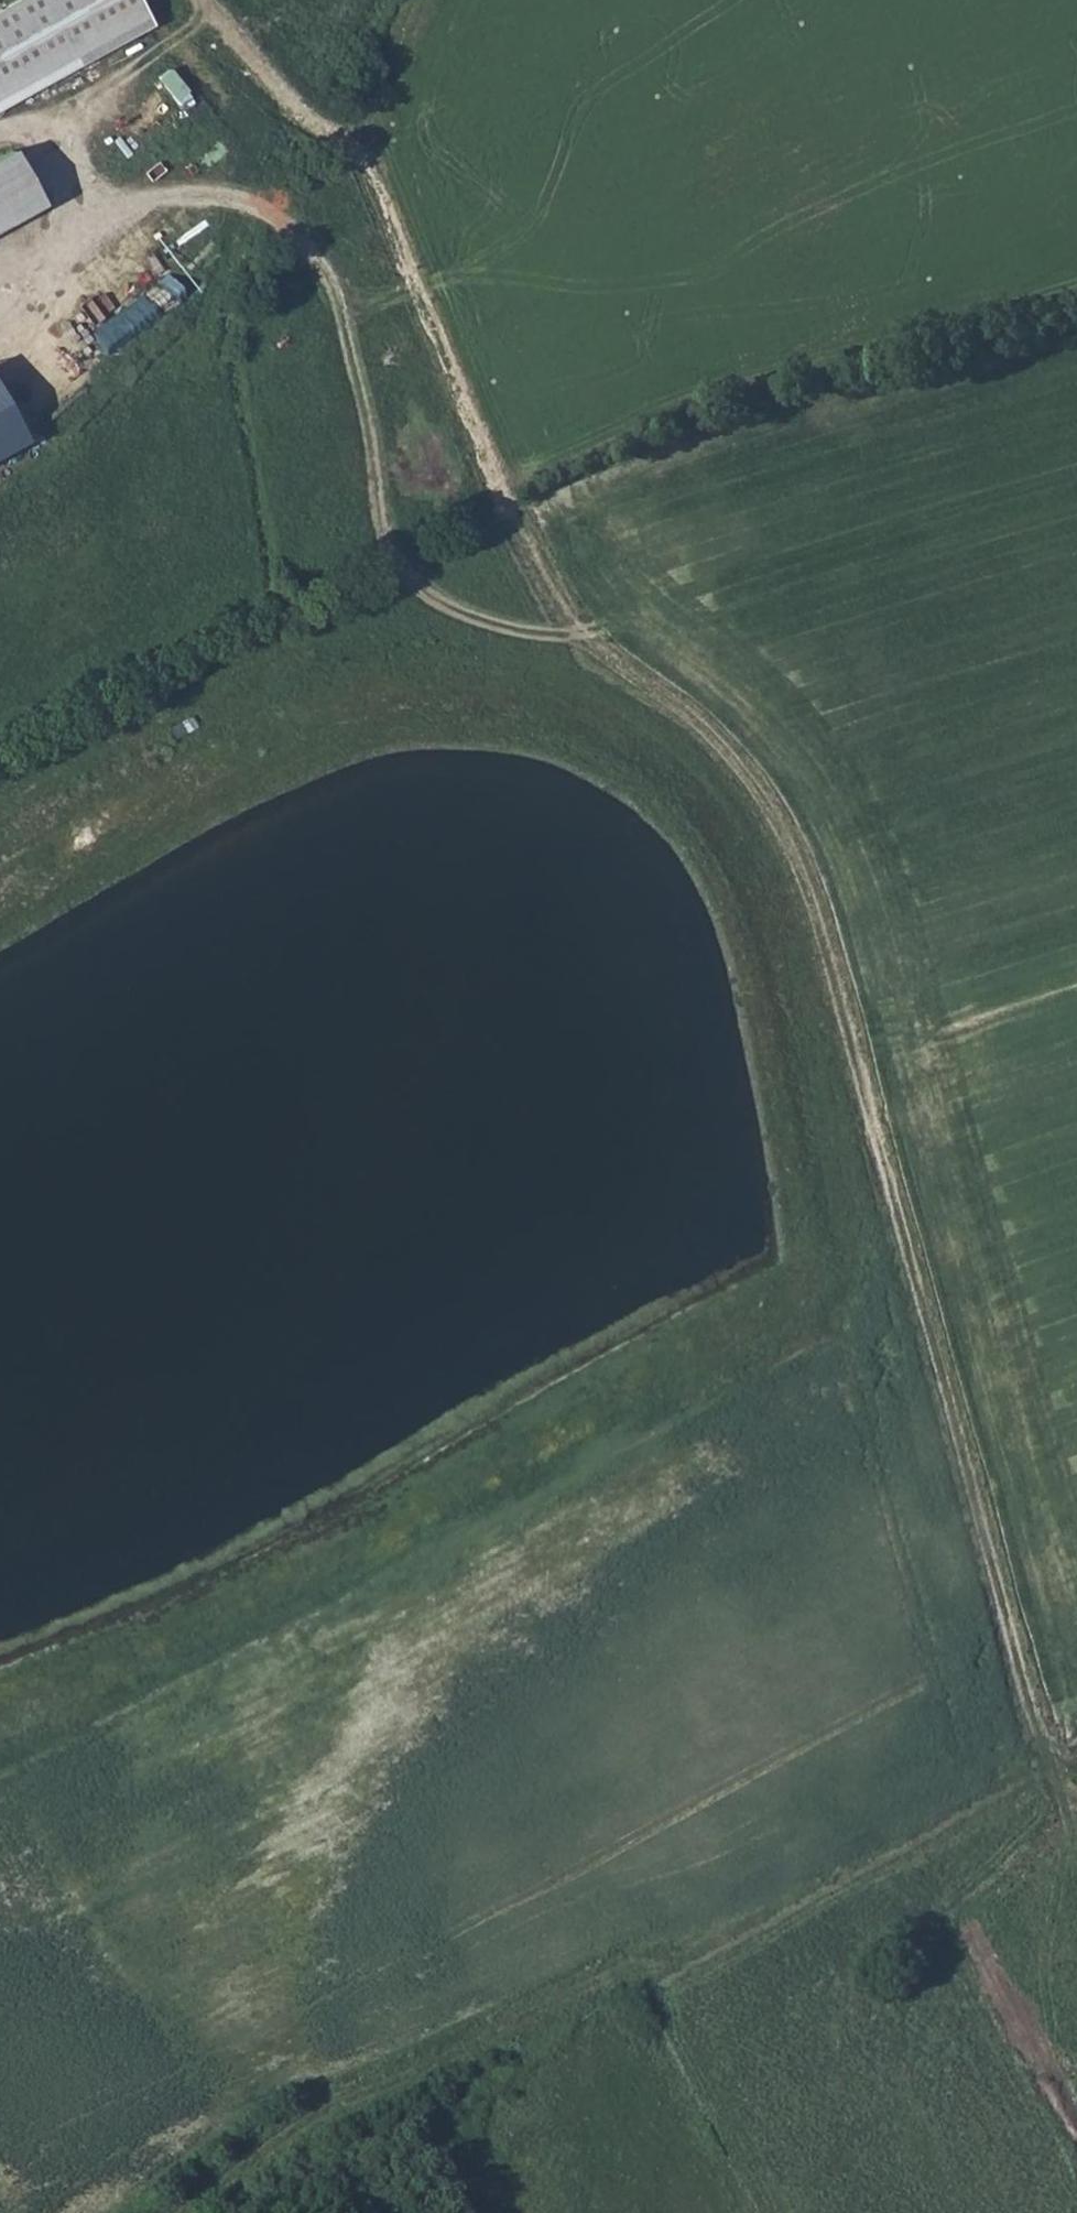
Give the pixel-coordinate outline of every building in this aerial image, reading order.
[(149,8),(144,0),(0,0),(0,86),(149,8)] [(0,141),(0,216),(42,193),(8,137),(0,141)]
